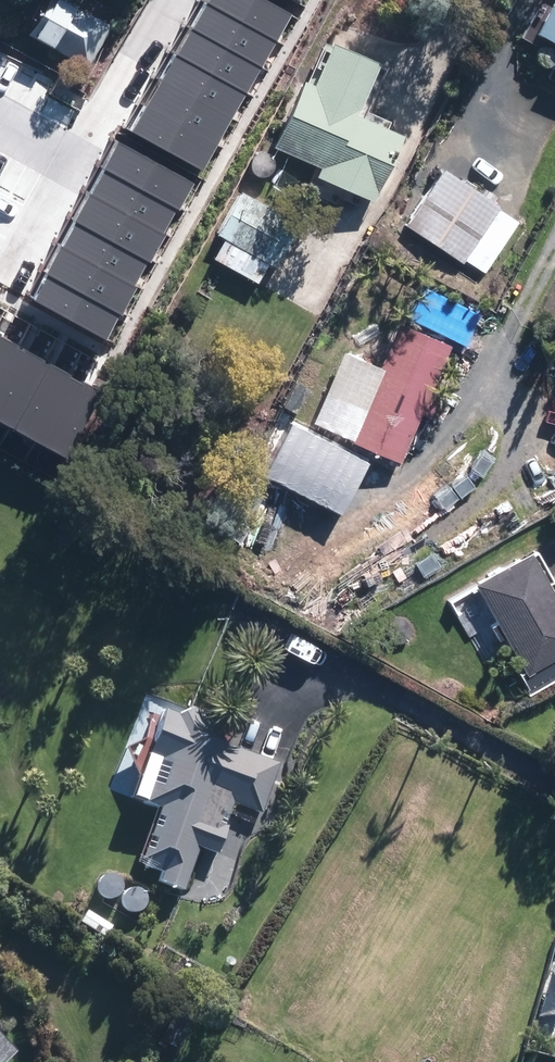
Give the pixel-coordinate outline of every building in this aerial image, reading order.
[(107,28),(54,0),(39,0),(28,21),(32,24),(23,41),(42,51),(45,46),(86,68),(107,28)] [(208,3),(276,42),(291,16),(263,0),(210,0),(208,3)] [(551,0),(549,0),(529,36),(546,46),(546,47),(554,52),(544,70),(554,76),(554,2),(551,0)] [(193,29),(262,68),(276,42),(208,3),(193,29)] [(193,29),(178,54),(247,93),(262,68),(193,29)] [(376,73),(318,47),(302,87),(291,84),(276,119),(265,150),(313,170),(309,179),(367,204),(372,192),(371,192),(393,136),(381,131),(385,122),(360,112),(376,73)] [(178,54),(163,80),(232,120),(247,93),(178,54)] [(148,105),(218,145),(232,120),(163,80),(148,105)] [(133,131),(203,171),(218,145),(148,105),(133,131)] [(105,169),(178,209),(180,210),(195,184),(120,142),(105,169)] [(253,170),(256,173),(259,175),(263,175),(267,174),(270,172),(273,170),(274,166),(274,162),(273,159),(271,155),(267,153),(264,152),(260,153),(257,154),(254,156),(252,159),(251,163),(252,167),(253,170)] [(91,194),(164,234),(178,209),(105,169),(91,194)] [(516,224),(437,172),(401,227),(429,246),(458,265),(461,261),(482,274),(499,249),(516,224)] [(290,223),(235,193),(200,256),(253,284),(263,266),(270,269),(273,265),(277,267),(289,247),(279,242),(290,223)] [(76,222),(148,261),(151,263),(166,235),(164,234),(91,194),(76,222)] [(62,248),(135,287),(148,261),(76,222),(62,248)] [(62,248),(46,277),(121,316),(136,287),(135,287),(62,248)] [(108,340),(121,316),(46,277),(34,301),(108,340)] [(443,348),(394,327),(376,369),(378,370),(347,444),(395,464),(415,415),(428,420),(436,401),(424,396),(443,348)] [(0,336),(0,388),(21,348),(0,336)] [(21,348),(0,388),(0,422),(12,428),(48,362),(21,348)] [(74,376),(48,362),(12,428),(37,442),(74,376)] [(102,392),(74,376),(37,442),(67,458),(102,392)] [(465,584),(519,675),(554,653),(554,612),(519,553),(465,584)] [(167,719),(153,714),(141,737),(132,768),(121,801),(148,811),(130,863),(155,871),(150,885),(177,892),(192,849),(212,856),(220,826),(221,826),(227,806),(257,815),(275,765),(209,742),(218,717),(187,707),(167,719)] [(102,892),(104,894),(108,896),(111,897),(115,896),(118,894),(121,891),(122,887),(122,884),(121,880),(119,877),(116,875),(112,874),(108,874),(105,876),(102,878),(100,881),(100,885),(100,888),(102,892)] [(125,905),(128,908),(131,910),(135,910),(138,910),(142,908),(144,905),(146,901),(146,897),(144,894),(142,891),(139,889),(135,888),(132,888),(128,889),(126,892),(124,895),(123,898),(123,902),(125,905)] [(11,1053),(0,1041),(0,1061),(2,1061),(11,1053)]
